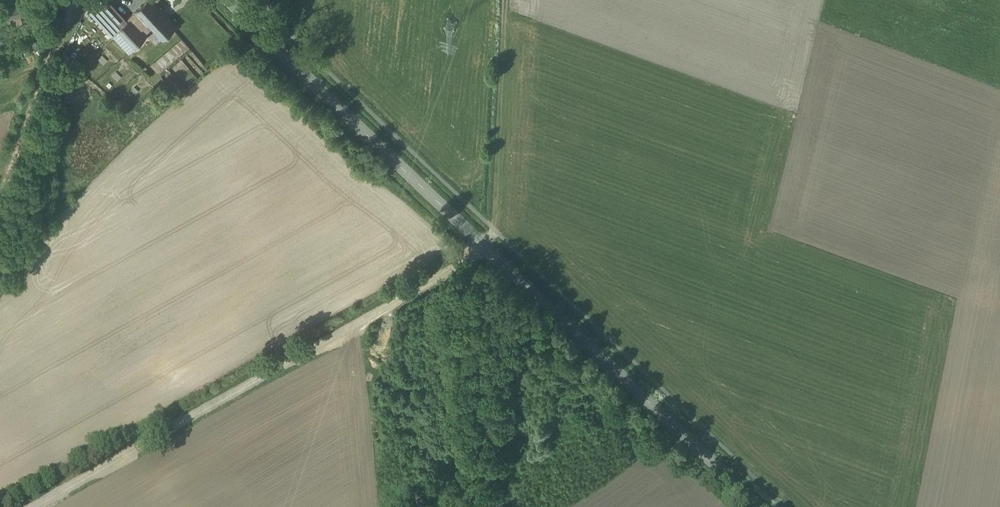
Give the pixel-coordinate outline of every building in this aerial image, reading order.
[(88,10),(131,55),(154,33),(163,43),(181,26),(156,0),(146,0),(128,17),(111,0),(98,0),(88,10)]
